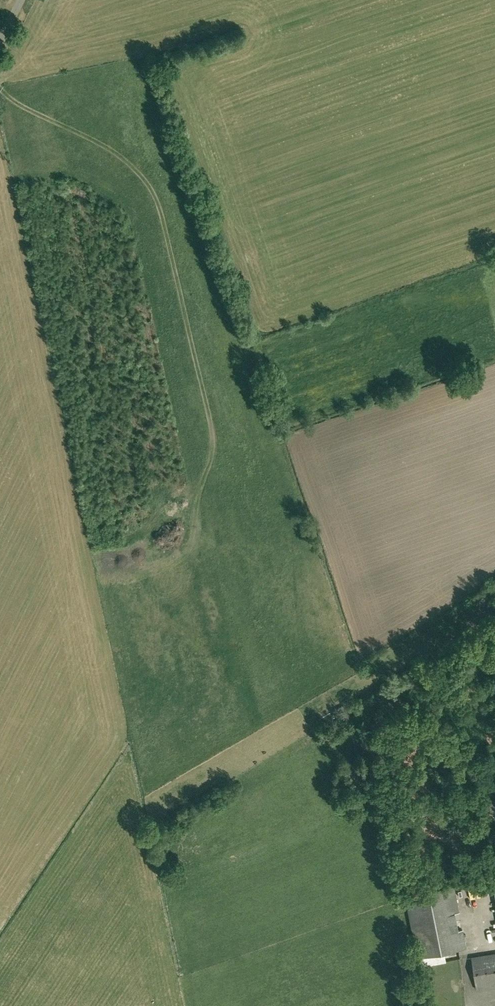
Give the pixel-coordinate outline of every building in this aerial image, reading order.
[(457,921),(455,912),(458,911),(453,885),(405,895),(417,956),(465,947),(460,920),(457,921)] [(476,989),(494,986),(494,953),(471,957),(476,989)]
